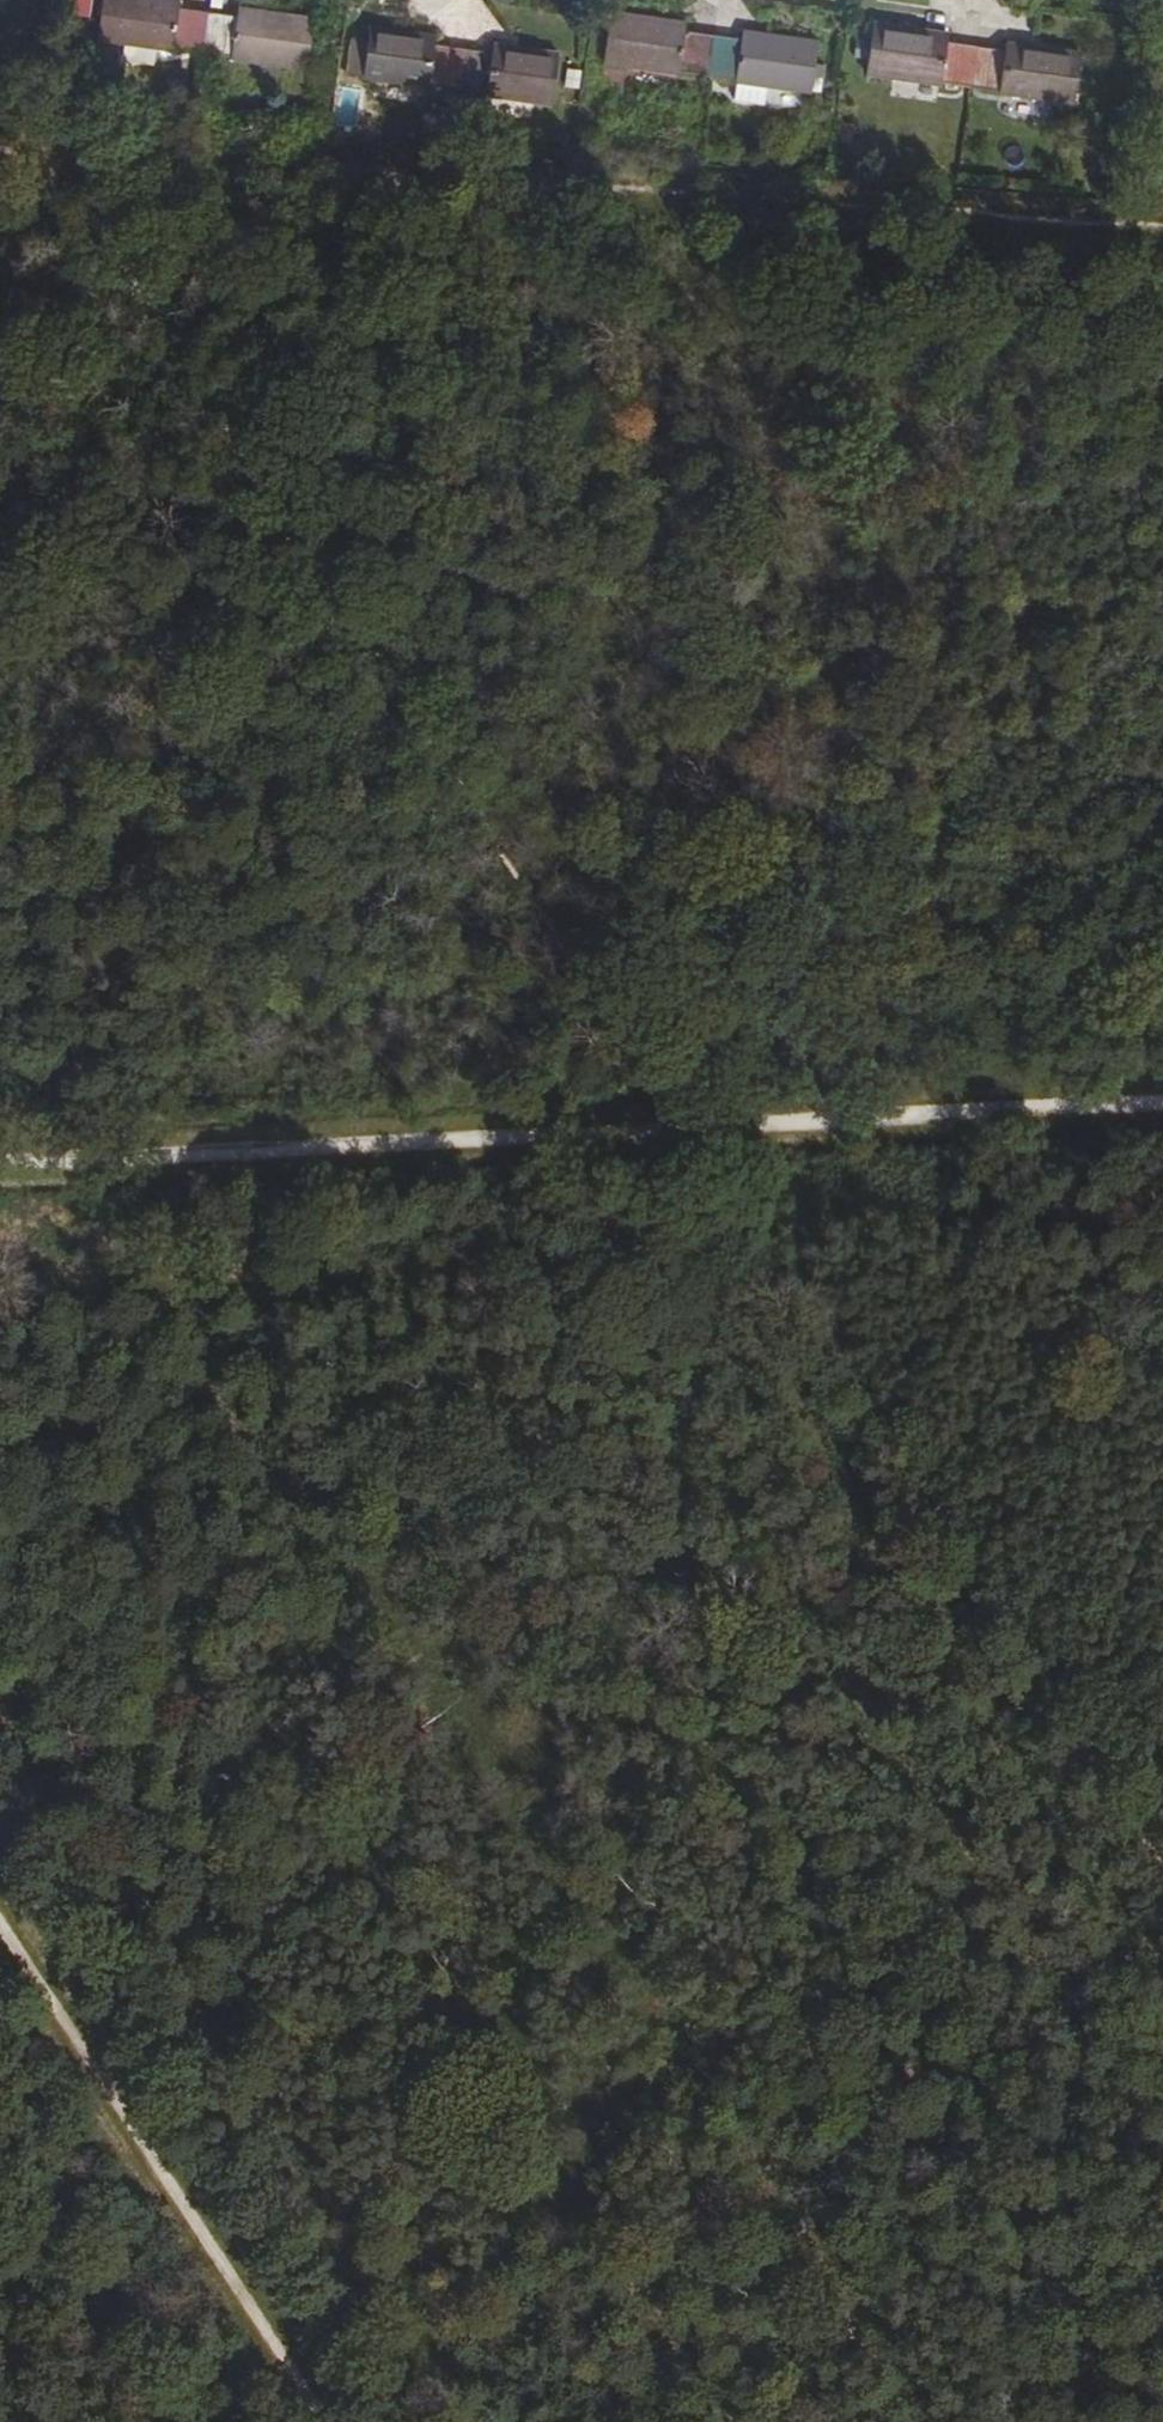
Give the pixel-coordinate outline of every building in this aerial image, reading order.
[(180,0),(178,0),(104,0),(99,41),(172,53),(173,49),(233,56),(232,61),(306,72),(315,20),(241,9),(239,18),(179,9),(180,0)] [(678,79),(678,76),(738,83),(738,88),(768,91),(813,97),(820,46),(744,36),(743,43),(685,35),(686,28),(611,18),(605,69),(678,79)] [(1009,53),(949,45),(950,37),(877,26),(870,78),(944,89),(945,84),(1003,94),(1003,98),(1077,109),(1085,58),(1010,48),(1009,53)] [(428,90),(429,86),(487,96),(487,99),(552,109),(560,58),(495,48),(494,54),(433,45),(434,39),(371,30),(366,81),(428,90)] [(768,91),(738,88),(736,106),(766,109),(768,91)]
